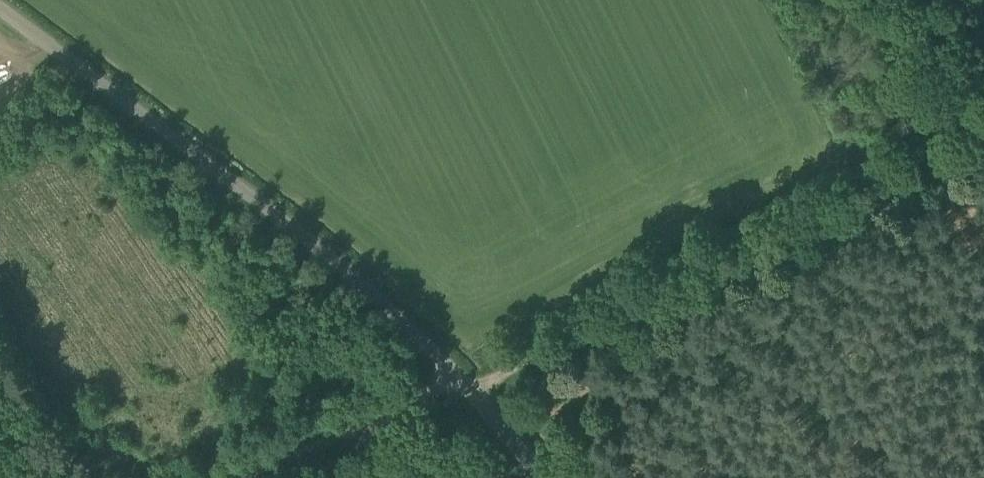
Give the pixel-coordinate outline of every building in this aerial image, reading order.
[(555,417),(595,392),(581,371),(542,397),(555,417)]
